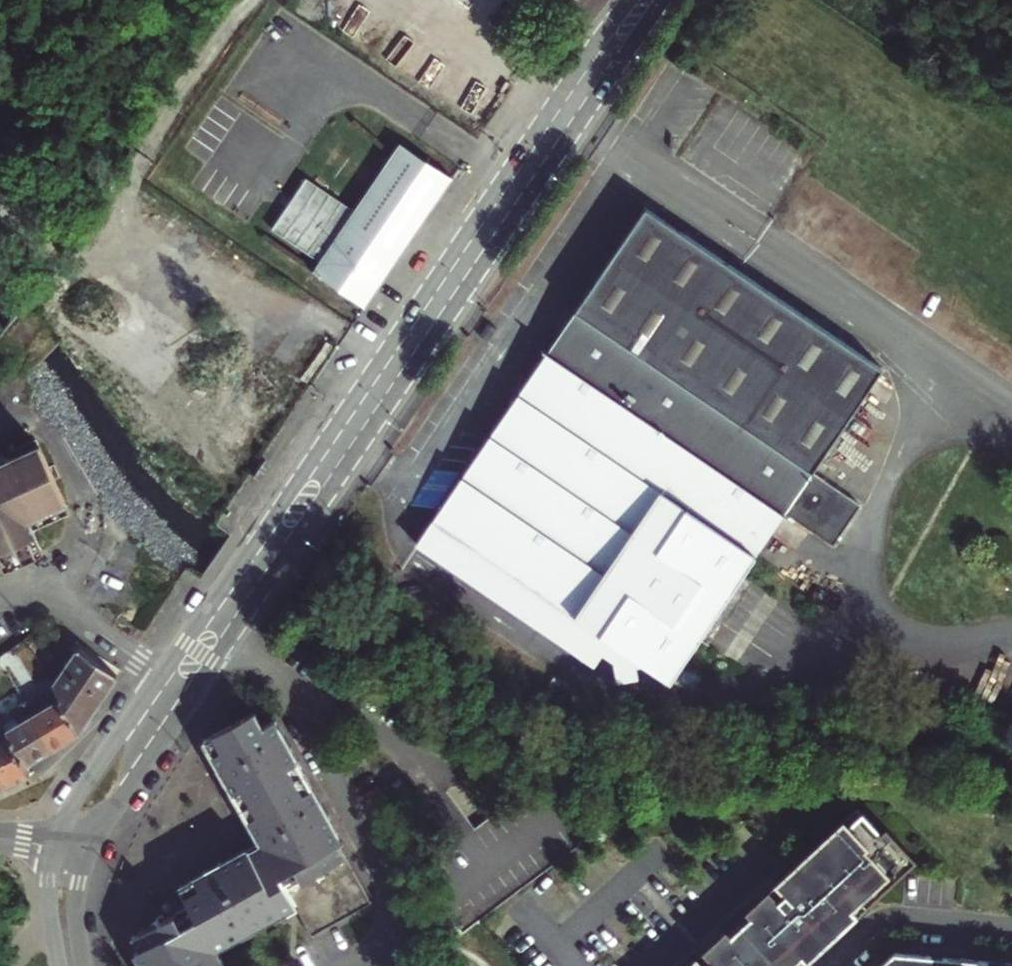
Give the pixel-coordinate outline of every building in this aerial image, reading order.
[(351,206),(307,175),(270,228),(318,262),(311,271),(365,308),(455,179),(398,139),(351,206)] [(844,439),(879,388),(864,377),(642,224),(580,314),(419,545),(595,667),(603,655),(617,665),(619,683),(640,681),(638,669),(648,668),(672,684),(780,531),(829,564),(851,533),(858,523),(850,518),(809,489),(844,439)] [(9,572),(47,555),(43,545),(68,533),(33,453),(0,466),(0,551),(9,572)] [(21,640),(26,645),(33,650),(42,642),(31,632),(21,640)] [(3,655),(9,667),(23,695),(51,749),(77,735),(60,702),(44,711),(40,702),(17,657),(26,645),(21,640),(3,655)] [(67,669),(104,695),(113,681),(117,676),(80,650),(67,669)] [(3,655),(0,658),(0,674),(9,667),(3,655)] [(60,702),(77,735),(104,695),(67,669),(55,686),(58,692),(62,698),(60,702)] [(58,692),(55,686),(50,689),(53,695),(58,692)] [(53,695),(40,702),(44,711),(60,702),(62,698),(58,692),(53,695)] [(0,718),(23,765),(51,749),(23,695),(20,696),(23,702),(11,707),(13,712),(0,718)] [(216,951),(282,913),(287,920),(299,914),(312,937),(371,903),(339,843),(341,842),(310,787),(272,722),(262,728),(253,713),(238,722),(201,743),(246,821),(258,843),(178,888),(188,906),(131,939),(139,953),(135,954),(142,965),(224,965),(216,951)] [(0,718),(0,767),(8,785),(28,776),(23,765),(0,718)] [(8,785),(0,767),(0,789),(8,785)] [(438,929),(449,943),(547,870),(581,845),(597,827),(577,799),(535,784),(476,828),(459,841),(419,871),(424,878),(427,882),(453,916),(438,929)] [(807,956),(812,962),(864,914),(858,908),(866,901),(871,906),(872,905),(868,900),(884,884),(889,890),(919,861),(890,828),(885,833),(866,813),(853,825),(848,819),(810,854),(779,884),(779,885),(753,909),(752,908),(728,930),(729,931),(703,956),(702,954),(689,965),(796,965),(807,956)] [(599,829),(597,827),(581,845),(599,829)] [(900,951),(899,965),(1011,965),(1011,961),(1010,963),(996,962),(996,960),(949,955),(948,964),(936,963),(937,954),(900,951)]
